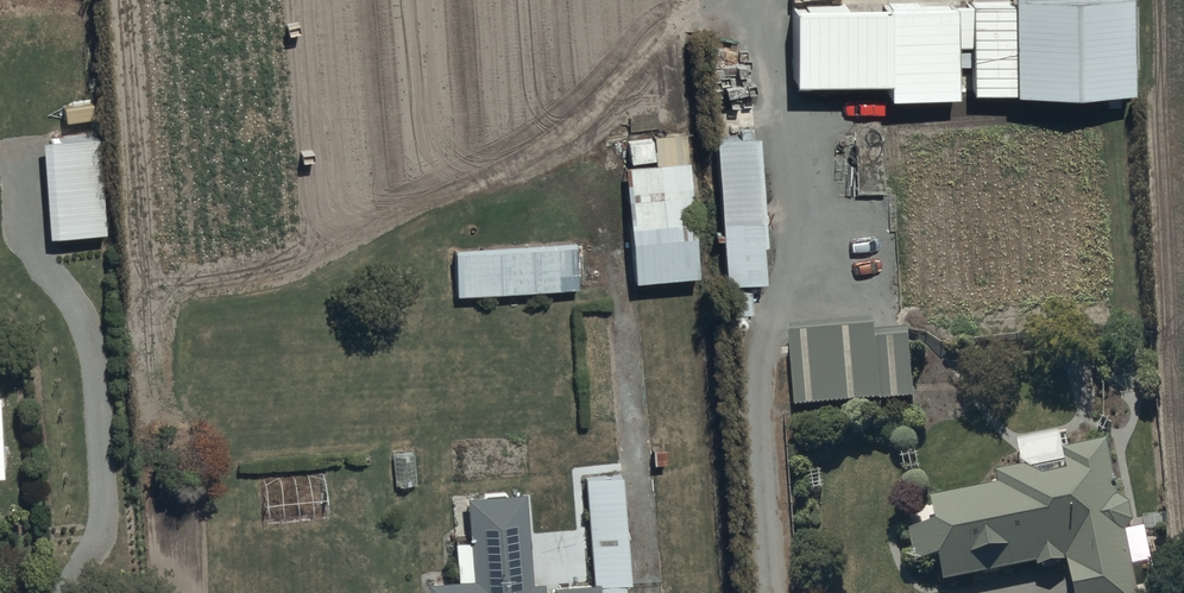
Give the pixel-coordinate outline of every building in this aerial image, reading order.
[(790,84),(884,82),(884,98),(953,97),(953,66),(967,66),(968,93),(1011,92),(1012,96),(1126,95),(1124,0),(1006,0),(1006,5),(789,8),(790,84)] [(624,166),(633,282),(697,278),(689,161),(687,161),(685,134),(651,137),(653,164),(624,166)] [(754,136),(711,139),(721,285),(764,282),(754,136)] [(97,137),(81,139),(50,141),(40,142),(48,238),(105,233),(97,137)] [(456,296),(577,289),(575,254),(579,254),(578,242),(453,249),(456,296)] [(872,325),(786,333),(794,415),(911,404),(905,338),(874,341),(872,325)] [(1104,444),(1062,453),(1058,437),(1016,446),(1022,473),(993,479),(995,487),(925,502),(931,530),(904,536),(912,571),(936,566),(941,589),(1036,569),(1037,573),(1065,567),(1071,592),(1135,592),(1124,538),(1132,525),(1129,505),(1116,500),(1104,444)] [(414,453),(389,454),(391,486),(416,485),(414,453)] [(452,541),(454,580),(425,581),(426,592),(628,592),(622,475),(587,477),(592,585),(545,588),(544,581),(530,582),(526,493),(464,496),(466,541),(452,541)] [(327,477),(265,482),(268,522),(330,517),(327,477)]
